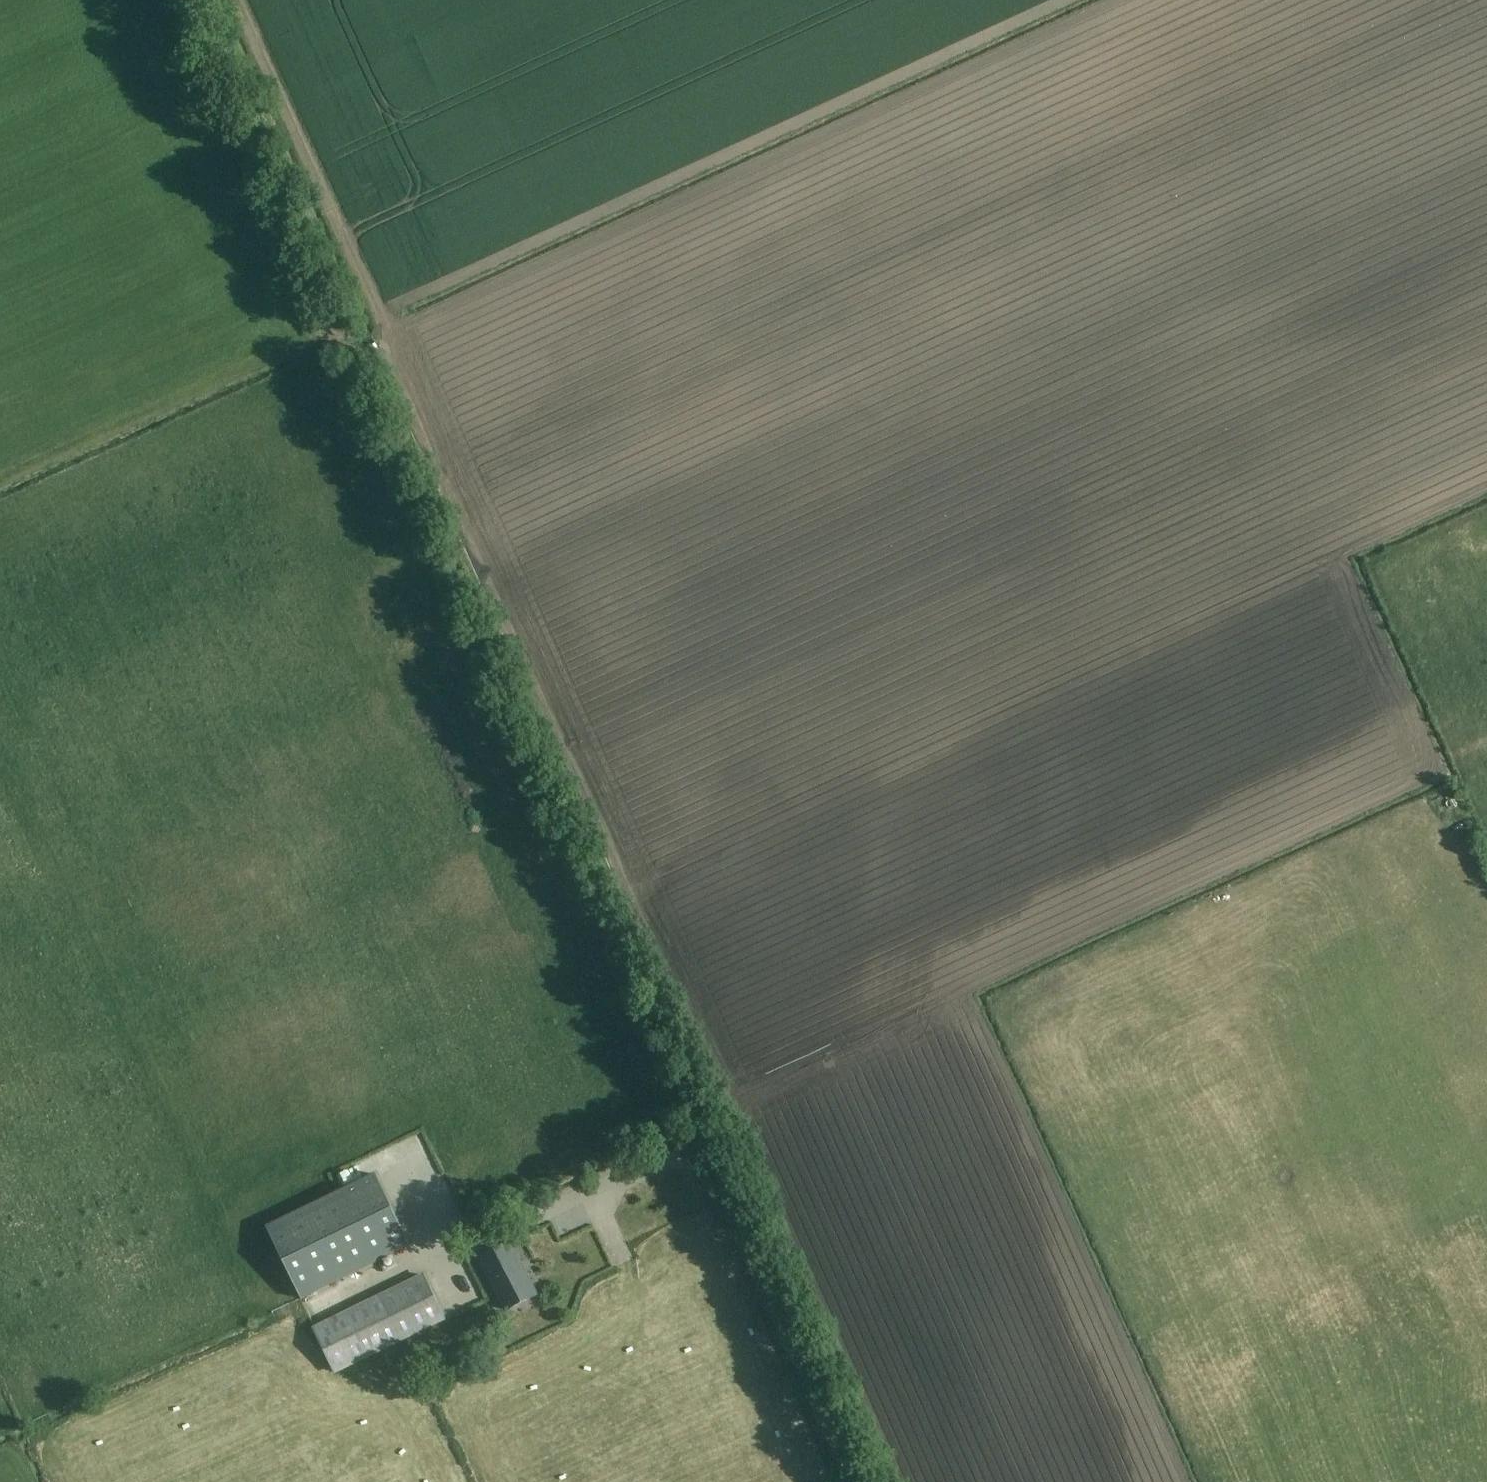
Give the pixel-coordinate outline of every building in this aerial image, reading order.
[(265,1232),(299,1304),(407,1254),(373,1181),(265,1232)] [(504,1311),(536,1294),(510,1243),(478,1259),(504,1311)] [(555,1246),(544,1253),(552,1264),(562,1258),(555,1246)] [(336,1375),(447,1321),(424,1275),(313,1330),(336,1375)]
